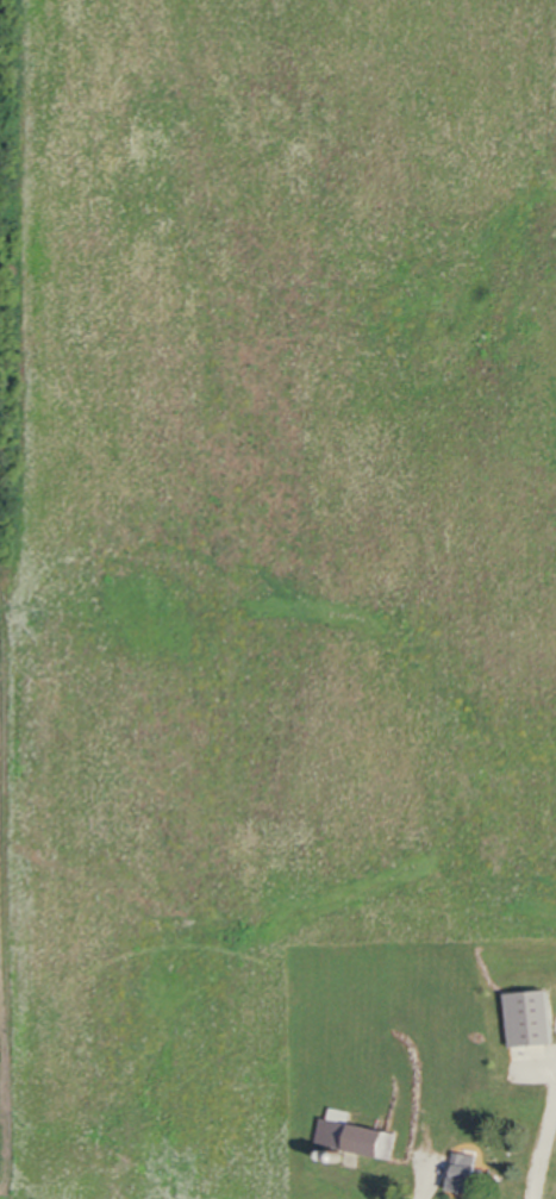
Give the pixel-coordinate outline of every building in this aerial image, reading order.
[(520,1041),(517,1021),(466,1029),(469,1049),(520,1041)] [(398,1133),(321,1121),(317,1150),(393,1162),(398,1133)] [(471,1157),(448,1155),(444,1193),(467,1196),(471,1157)]
